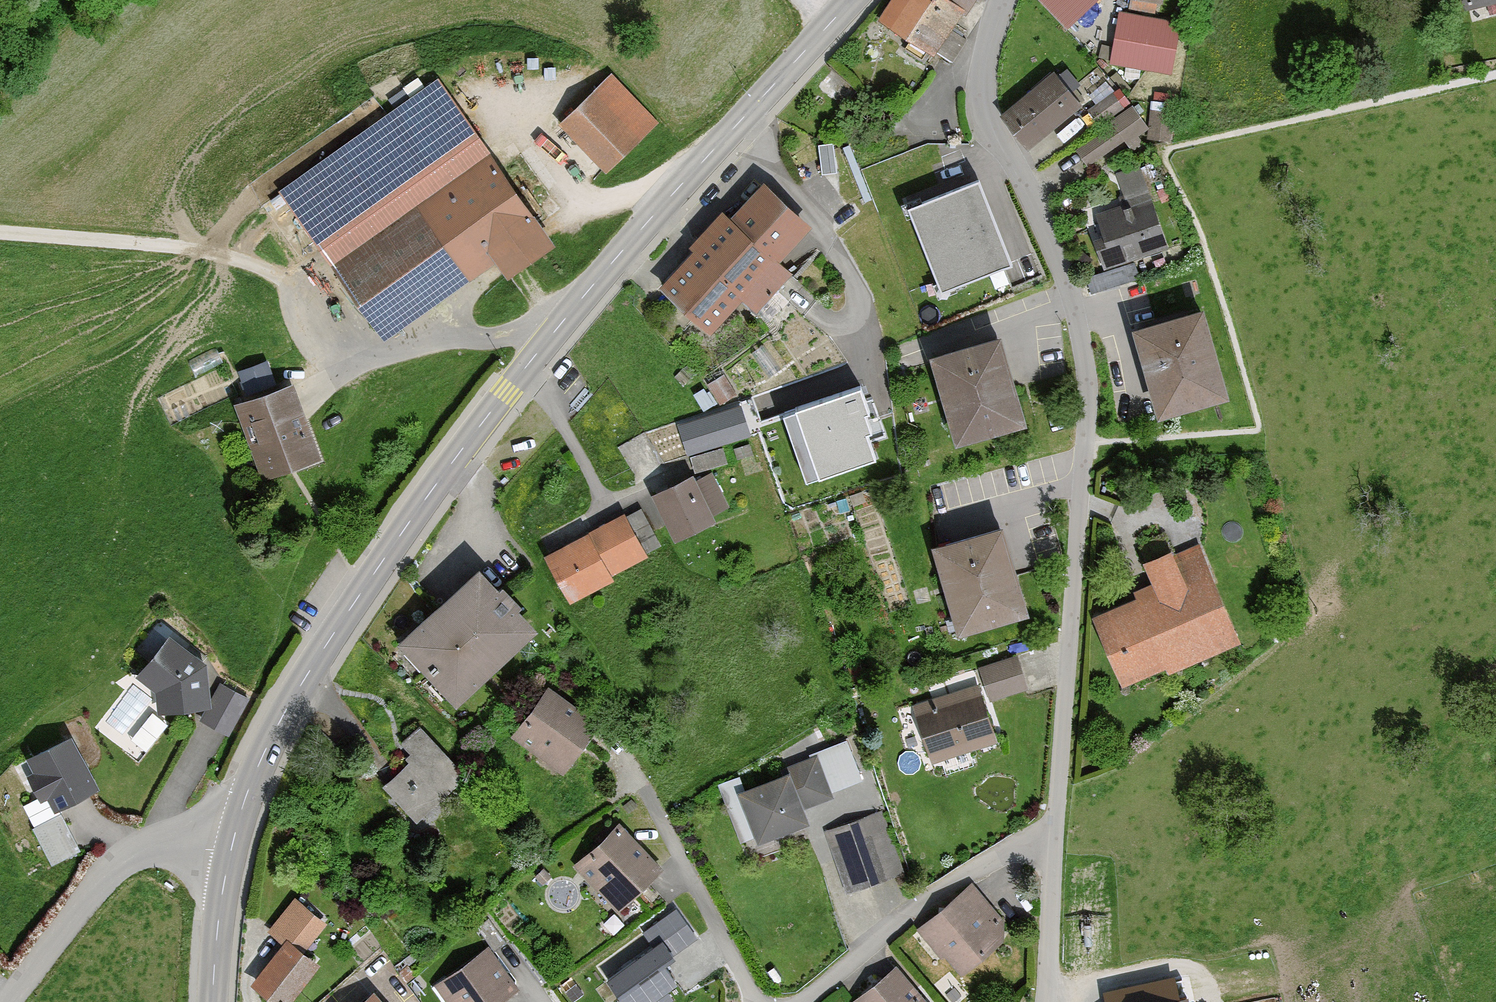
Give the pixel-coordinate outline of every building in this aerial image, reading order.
[(878,21),(932,57),(975,0),(892,0),(878,21)] [(1058,31),(1096,2),(1094,0),(1032,0),(1058,31)] [(1469,17),(1493,7),(1495,18),(1495,0),(1463,0),(1469,17)] [(1180,22),(1117,14),(1108,66),(1173,73),(1180,22)] [(612,70),(558,119),(604,169),(658,120),(612,70)] [(1054,71),(995,120),(1021,150),(1079,101),(1054,71)] [(438,73),(278,187),(385,336),(497,256),(508,272),(556,238),(438,73)] [(1097,116),(1130,98),(1121,82),(1088,101),(1097,116)] [(1087,162),(1147,127),(1131,99),(1104,115),(1108,123),(1075,142),(1087,162)] [(1168,136),(1170,108),(1149,107),(1147,134),(1168,136)] [(1161,245),(1132,165),(1107,174),(1116,199),(1080,212),(1099,267),(1161,245)] [(1009,254),(976,174),(911,200),(944,280),(1009,254)] [(810,231),(761,182),(728,219),(719,215),(687,246),(654,290),(710,337),(740,302),(756,317),(793,281),(779,263),(810,231)] [(1228,393),(1204,308),(1131,330),(1159,420),(1228,393)] [(1001,336),(928,356),(952,444),(1025,428),(1001,336)] [(270,356),(238,363),(244,388),(276,381),(270,356)] [(293,378),(236,398),(262,473),(319,454),(293,378)] [(861,386),(783,412),(807,482),(874,459),(866,436),(871,434),(866,418),(871,416),(861,386)] [(677,417),(687,451),(750,433),(740,399),(677,417)] [(695,483),(690,476),(650,495),(672,543),(713,523),(707,515),(723,512),(706,477),(695,483)] [(659,548),(640,514),(619,514),(540,556),(566,607),(659,548)] [(1028,616),(1001,528),(929,546),(956,640),(1028,616)] [(1238,641),(1196,541),(1142,563),(1154,591),(1091,617),(1121,690),(1238,641)] [(534,629),(476,572),(394,647),(452,706),(534,629)] [(205,710),(212,709),(211,699),(207,665),(170,637),(136,678),(156,695),(158,716),(186,715),(205,710)] [(1018,657),(980,669),(990,702),(1028,690),(1018,657)] [(249,699),(220,683),(211,699),(212,709),(205,710),(200,721),(229,737),(249,699)] [(979,685),(914,706),(932,764),(997,743),(979,685)] [(544,691),(507,742),(558,782),(594,728),(544,691)] [(460,779),(413,727),(393,745),(406,761),(381,789),(409,825),(460,779)] [(71,738),(16,766),(35,805),(48,799),(53,812),(97,794),(71,738)] [(783,778),(738,794),(755,844),(808,825),(804,811),(830,802),(814,758),(780,770),(783,778)] [(874,817),(821,835),(842,895),(894,877),(874,817)] [(57,819),(27,832),(46,871),(78,856),(57,819)] [(660,868),(616,824),(572,867),(616,912),(660,868)] [(1007,933),(966,886),(914,931),(955,978),(1007,933)] [(288,899),(261,934),(277,945),(244,986),(270,1001),(288,1001),(317,965),(303,951),(322,923),(288,899)] [(610,976),(629,1001),(642,1001),(675,978),(662,959),(695,934),(677,909),(646,930),(655,943),(610,976)] [(485,949),(431,986),(441,1001),(499,1001),(514,990),(485,949)] [(891,968),(848,1001),(922,1001),(891,968)] [(1186,999),(1175,1000),(1171,977),(1102,991),(1104,1001),(1186,1001),(1186,999)] [(370,993),(360,1001),(378,1001),(370,993)]
